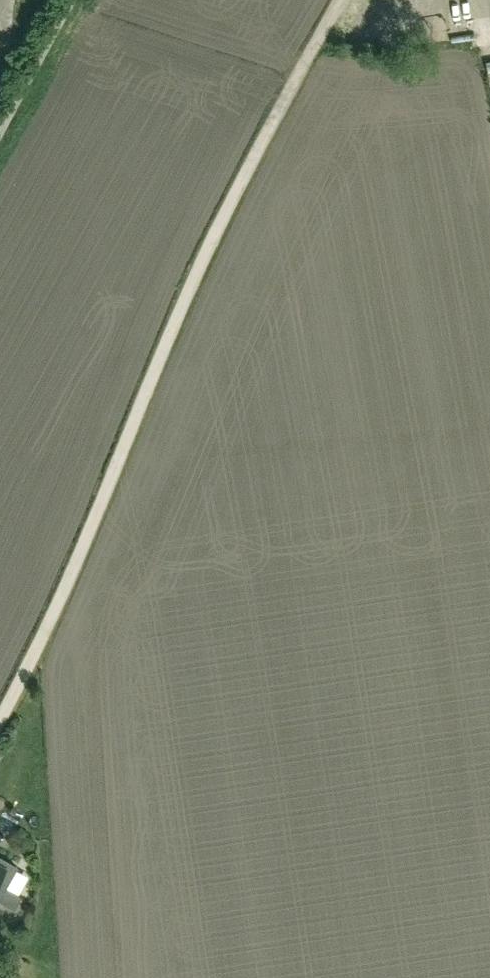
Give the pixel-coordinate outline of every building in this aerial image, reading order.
[(24,15),(25,0),(0,0),(0,14),(24,15)] [(4,897),(12,882),(0,875),(0,895),(4,897)]
